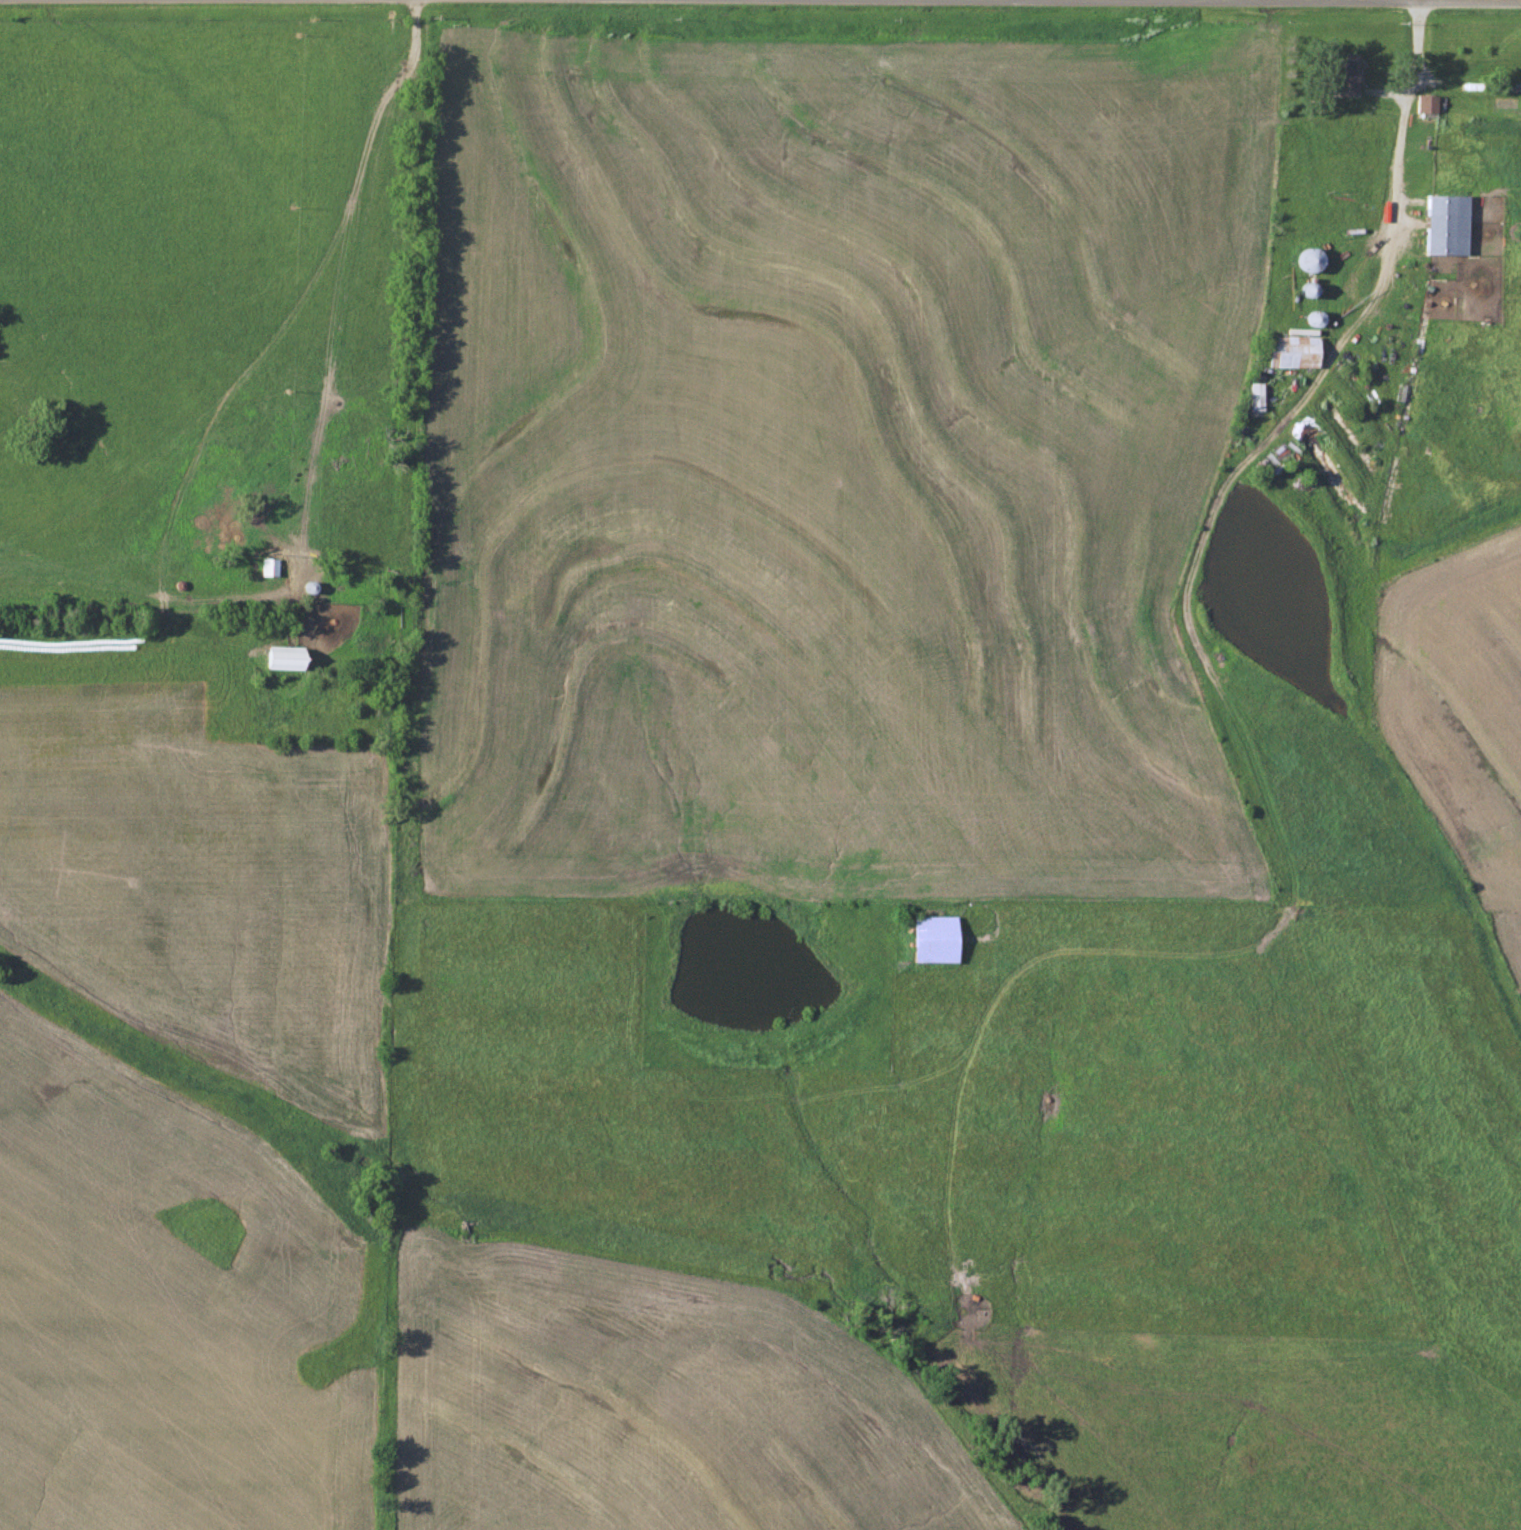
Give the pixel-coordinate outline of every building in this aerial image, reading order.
[(1463,195),(1420,195),(1420,256),(1463,256),(1463,195)] [(1312,369),(1313,337),(1265,337),(1264,368),(1312,369)] [(256,577),(274,577),(274,559),(256,559),(256,577)] [(299,648),(258,648),(258,670),(299,670),(299,648)] [(922,934),(920,925),(925,924),(923,916),(904,921),(908,937),(922,934)]
